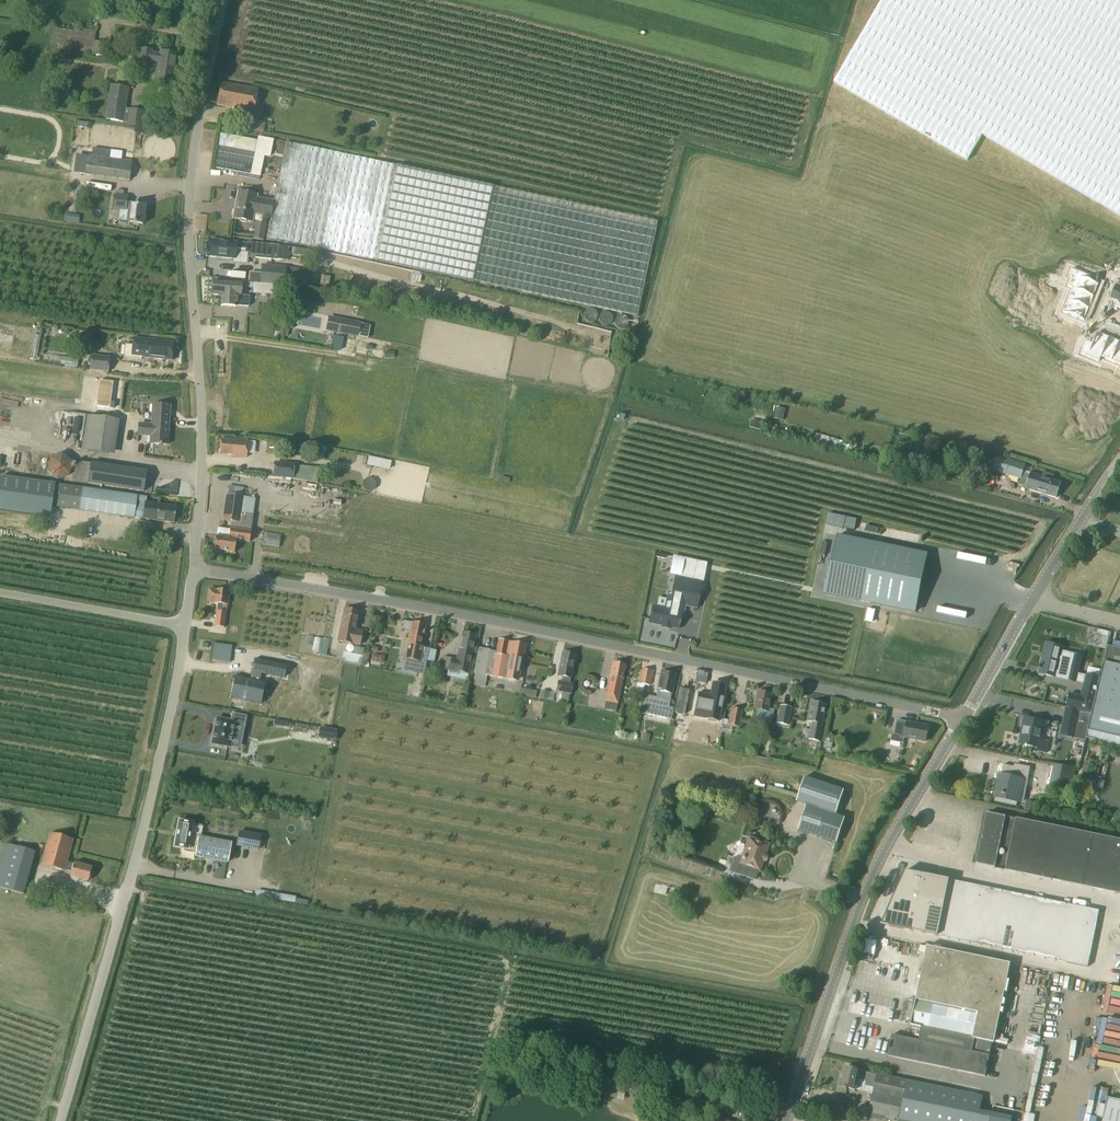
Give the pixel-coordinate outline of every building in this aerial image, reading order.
[(834,82),(967,161),(983,135),(1119,216),(1119,0),(882,0),(834,82)] [(94,41),(91,55),(105,57),(107,44),(95,41),(94,41)] [(152,50),(142,48),(140,62),(149,64),(150,61),(159,62),(155,83),(172,86),(177,54),(160,52),(160,54),(152,52),(152,50)] [(257,90),(221,83),(218,104),(253,111),(257,90)] [(130,88),(111,84),(105,119),(124,122),(128,122),(128,123),(142,125),(144,111),(131,109),(126,108),(130,88)] [(250,120),(248,129),(262,132),(264,123),(250,120)] [(258,135),(258,138),(221,132),(216,168),(264,175),(266,156),(273,157),(276,138),(258,135)] [(238,192),(233,218),(253,222),(254,213),(271,216),(267,238),(637,317),(658,221),(301,146),(301,145),(287,142),(283,160),(280,172),(274,201),(257,198),(257,195),(238,192)] [(85,175),(130,181),(132,161),(87,155),(85,175)] [(129,196),(115,194),(113,209),(127,211),(129,196)] [(145,206),(130,204),(127,222),(143,224),(145,206)] [(79,216),(67,215),(66,221),(78,223),(79,216)] [(256,222),(253,238),(263,240),(266,224),(256,222)] [(247,243),(212,240),(210,256),(235,259),(234,261),(242,262),(243,255),(247,255),(250,257),(278,260),(279,245),(247,242),(247,243)] [(309,259),(311,252),(292,248),(291,256),(309,259)] [(310,271),(287,267),(262,264),(260,283),(285,286),(307,289),(310,271)] [(322,275),(320,285),(329,286),(330,277),(322,275)] [(1100,285),(1078,276),(1073,288),(1095,297),(1100,285)] [(241,281),(241,282),(215,280),(214,294),(222,295),(222,305),(237,306),(237,305),(250,306),(251,296),(242,295),(242,287),(247,288),(247,282),(247,281),(241,281)] [(1119,302),(1119,287),(1115,285),(1110,298),(1119,302)] [(1068,300),(1090,309),(1095,297),(1073,288),(1068,300)] [(1068,300),(1063,312),(1085,321),(1090,309),(1068,300)] [(361,322),(329,316),(326,331),(358,337),(361,322)] [(311,322),(311,319),(307,318),(306,325),(318,326),(319,323),(311,322)] [(361,322),(358,337),(368,339),(371,324),(361,322)] [(1099,329),(1092,348),(1103,353),(1111,334),(1099,329)] [(1103,353),(1113,357),(1119,341),(1119,338),(1111,334),(1103,353)] [(135,338),(134,345),(126,344),(124,358),(143,360),(143,357),(172,360),(174,342),(135,338)] [(110,357),(91,355),(89,370),(109,372),(110,357)] [(61,357),(60,365),(77,368),(79,360),(61,357)] [(108,404),(111,383),(98,381),(94,407),(107,409),(110,409),(111,405),(108,404)] [(152,424),(169,425),(170,405),(153,404),(152,424)] [(777,408),(774,419),(783,421),(786,410),(777,408)] [(87,415),(81,450),(109,454),(114,419),(97,416),(87,415)] [(750,428),(759,430),(761,422),(751,420),(750,428)] [(169,425),(152,424),(152,425),(139,424),(139,435),(151,436),(150,443),(167,444),(169,425)] [(248,439),(234,437),(234,440),(221,439),(220,454),(232,455),(232,456),(247,457),(248,439)] [(912,437),(908,452),(912,453),(912,454),(924,457),(928,443),(923,441),(923,439),(918,437),(918,439),(912,437)] [(997,458),(988,455),(985,467),(994,470),(1001,472),(1001,473),(1020,479),(1019,485),(1026,487),(1026,489),(1056,498),(1061,482),(1053,480),(1054,475),(1043,472),(1042,476),(1031,473),(1030,474),(1024,472),(1026,464),(1005,458),(1005,459),(998,457),(997,458)] [(74,456),(53,457),(54,478),(75,477),(74,456)] [(372,456),(370,464),(385,467),(386,458),(372,456)] [(90,464),(88,483),(143,492),(147,471),(90,462),(90,464)] [(295,464),(274,462),(273,477),(318,483),(320,468),(295,465),(295,464)] [(1026,464),(1024,472),(1030,474),(1031,473),(1033,466),(1026,464)] [(2,476),(0,490),(0,509),(52,516),(56,484),(2,476)] [(364,482),(363,487),(366,491),(371,491),(375,489),(376,484),(373,479),(368,479),(364,482)] [(59,498),(57,507),(135,518),(174,523),(176,507),(145,502),(146,496),(60,484),(59,498)] [(216,536),(214,549),(216,550),(216,551),(217,552),(221,553),(222,551),(234,553),(236,540),(249,542),(252,525),(253,515),(240,513),(243,497),(244,488),(229,485),(228,495),(227,494),(223,520),(232,522),(230,530),(229,538),(217,536),(216,536)] [(352,504),(339,502),(335,522),(348,524),(352,504)] [(380,509),(367,507),(364,526),(377,529),(380,509)] [(857,519),(828,513),(826,524),(844,528),(855,530),(857,519)] [(292,531),(273,528),(271,541),(282,543),(281,554),(283,554),(282,556),(290,557),(290,555),(307,558),(310,542),(291,539),(292,531)] [(826,594),(915,612),(927,554),(838,536),(826,594)] [(669,602),(668,602),(666,610),(653,607),(649,622),(678,628),(681,614),(684,615),(686,606),(698,609),(707,564),(684,559),(673,556),(669,574),(675,576),(669,602)] [(229,590),(217,589),(216,590),(209,589),(208,601),(214,602),(214,603),(218,604),(215,626),(224,628),(227,605),(229,590)] [(359,612),(345,609),(338,641),(360,645),(363,631),(356,629),(359,612)] [(411,631),(413,623),(405,621),(403,629),(411,631)] [(425,625),(413,623),(406,659),(416,661),(415,667),(425,669),(429,648),(421,647),(425,625)] [(475,635),(463,633),(457,660),(451,658),(449,671),(460,673),(468,674),(475,635)] [(313,651),(322,651),(322,637),(314,637),(313,651)] [(473,685),(485,687),(488,675),(517,681),(519,668),(521,659),(522,659),(525,645),(499,640),(497,652),(490,650),(479,647),(473,674),(475,674),(473,685)] [(1043,656),(1039,673),(1056,677),(1068,680),(1074,653),(1062,651),(1063,647),(1049,644),(1046,657),(1043,656)] [(215,645),(215,662),(231,663),(232,646),(215,645)] [(1108,645),(1102,671),(1087,737),(1119,745),(1119,648),(1108,645)] [(365,648),(355,646),(353,654),(344,652),(342,661),(361,665),(365,648)] [(575,655),(563,653),(558,676),(563,677),(562,681),(558,681),(556,692),(562,693),(560,701),(569,703),(570,694),(572,695),(574,684),(570,683),(575,655)] [(231,697),(230,698),(261,704),(260,703),(264,683),(265,683),(266,682),(260,681),(262,674),(284,678),(286,666),(287,666),(255,659),(252,672),(253,672),(251,680),(236,677),(235,677),(236,677),(231,697)] [(613,663),(605,702),(606,702),(618,704),(626,665),(613,663)] [(636,667),(633,683),(638,683),(645,685),(650,686),(653,670),(636,667)] [(1066,708),(1092,714),(1102,671),(1089,667),(1087,675),(1086,675),(1081,696),(1069,693),(1066,708)] [(658,690),(656,697),(646,695),(642,713),(671,719),(674,708),(669,706),(670,701),(675,675),(661,672),(657,690),(658,690)] [(725,685),(713,683),(708,705),(700,704),(697,716),(706,717),(704,726),(714,728),(718,707),(721,708),(725,685)] [(524,687),(522,694),(538,697),(540,690),(524,687)] [(555,692),(543,690),(541,697),(553,700),(555,692)] [(770,694),(757,692),(754,709),(757,710),(754,722),(771,725),(774,709),(768,708),(770,694)] [(825,705),(811,702),(807,722),(811,722),(808,740),(823,743),(826,724),(822,723),(825,705)] [(792,708),(780,705),(776,723),(789,726),(792,708)] [(743,710),(731,708),(728,725),(733,726),(739,728),(743,710)] [(1066,708),(1060,735),(1086,741),(1087,737),(1092,714),(1066,708)] [(212,744),(230,748),(235,723),(245,725),(247,716),(233,713),(231,721),(217,718),(212,744)] [(1045,722),(1025,718),(1019,744),(1039,748),(1039,752),(1046,753),(1049,740),(1042,739),(1045,722)] [(929,726),(897,720),(894,734),(892,734),(891,741),(903,744),(904,737),(926,741),(929,726)] [(336,740),(337,730),(336,730),(333,729),(332,729),(320,727),(319,737),(336,740)] [(831,751),(834,740),(826,738),(823,749),(831,751)] [(1101,752),(1099,762),(1107,764),(1109,754),(1101,752)] [(1076,769),(1054,764),(1049,786),(1071,791),(1076,769)] [(1018,768),(1004,765),(1000,782),(998,781),(996,793),(997,793),(995,801),(1017,806),(1018,797),(1019,797),(1023,780),(1028,781),(1030,767),(1019,765),(1018,768)] [(805,777),(797,802),(807,805),(836,815),(844,790),(805,777)] [(1026,802),(1024,811),(1034,813),(1036,804),(1026,802)] [(836,815),(807,805),(799,830),(827,840),(837,843),(845,818),(836,815)] [(987,813),(976,865),(1119,894),(1119,840),(987,813)] [(197,848),(195,857),(228,863),(232,842),(200,836),(202,825),(189,823),(190,821),(183,820),(182,822),(179,821),(174,847),(188,850),(189,846),(197,848)] [(261,836),(240,832),(237,845),(259,849),(261,836)] [(75,864),(67,862),(73,839),(50,833),(41,865),(65,871),(65,870),(72,872),(71,876),(88,881),(91,868),(75,863),(75,864)] [(19,837),(17,846),(5,843),(0,861),(0,888),(24,894),(36,851),(32,850),(35,842),(19,837)] [(739,846),(736,854),(737,856),(741,858),(736,873),(755,879),(758,871),(760,872),(769,845),(748,838),(745,846),(741,845),(739,846)] [(905,870),(881,925),(937,936),(1088,967),(1100,910),(949,879),(905,870)] [(903,934),(900,948),(915,951),(918,938),(903,934)] [(892,1035),(888,1056),(986,1077),(993,1042),(994,1042),(1011,964),(927,946),(911,1024),(911,1025),(921,1028),(919,1040),(892,1035)] [(1103,1035),(1104,1017),(1093,1017),(1092,1034),(1103,1035)] [(841,1087),(856,1090),(857,1089),(873,1092),(869,1113),(883,1116),(899,1120),(991,1120),(992,1113),(980,1111),(984,1096),(877,1074),(876,1075),(860,1071),(861,1071),(845,1067),(841,1087)] [(620,1085),(598,1081),(595,1094),(617,1099),(620,1085)] [(1108,1098),(1103,1120),(1119,1120),(1119,1101),(1108,1098)] [(658,1115),(660,1120),(674,1120),(670,1111),(658,1115)]
